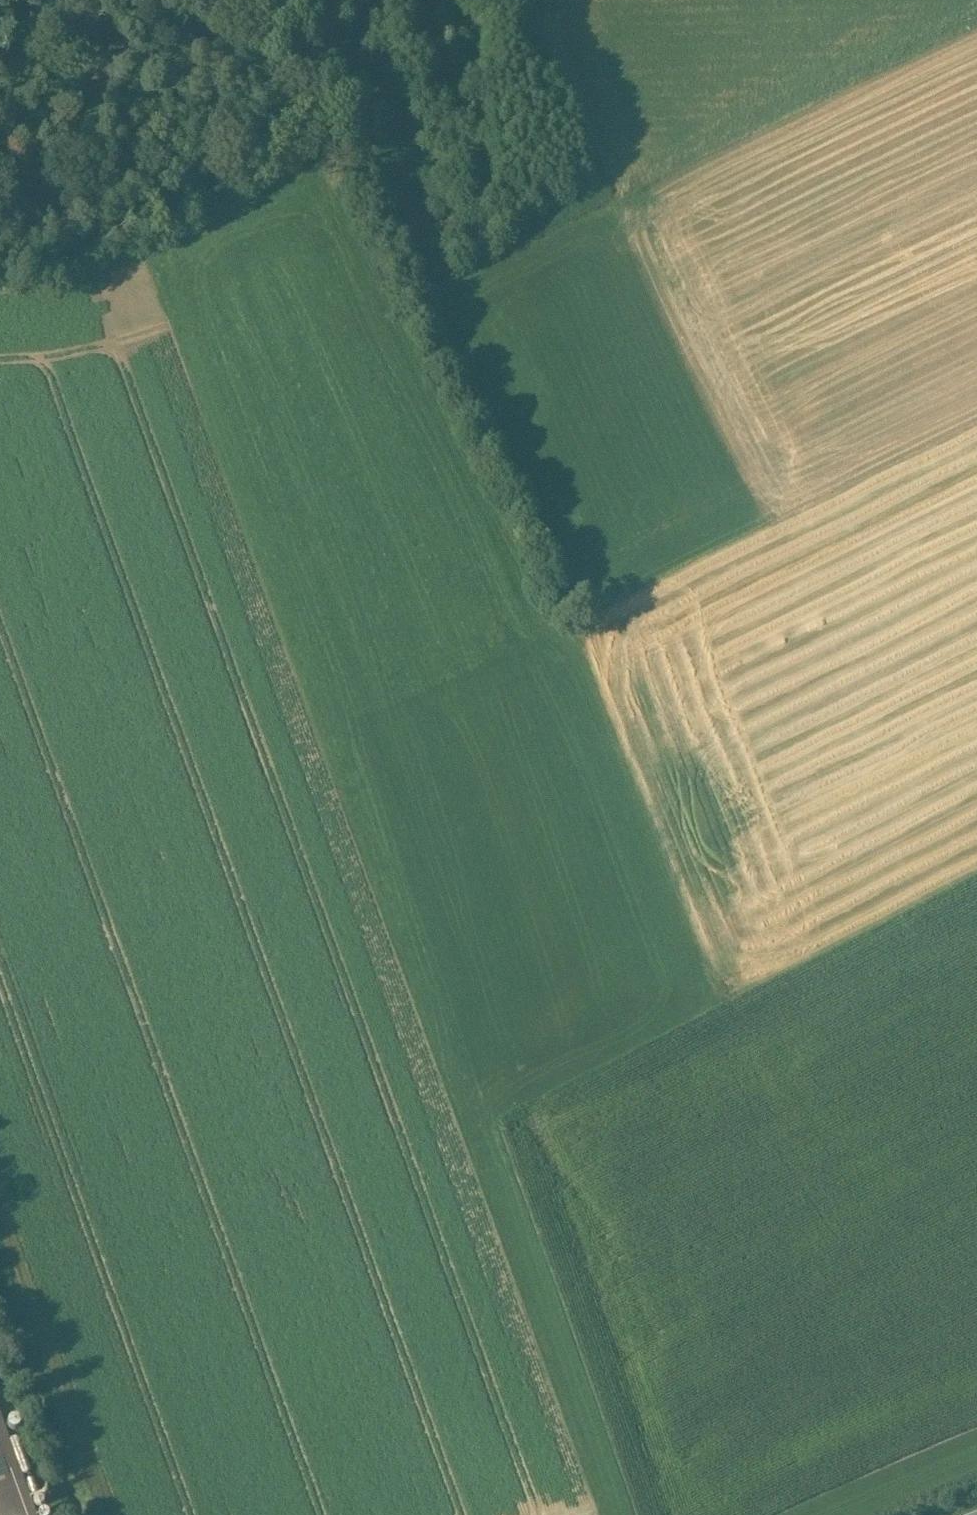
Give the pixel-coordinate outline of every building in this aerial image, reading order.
[(0,1421),(0,1514),(34,1514),(0,1421)]
